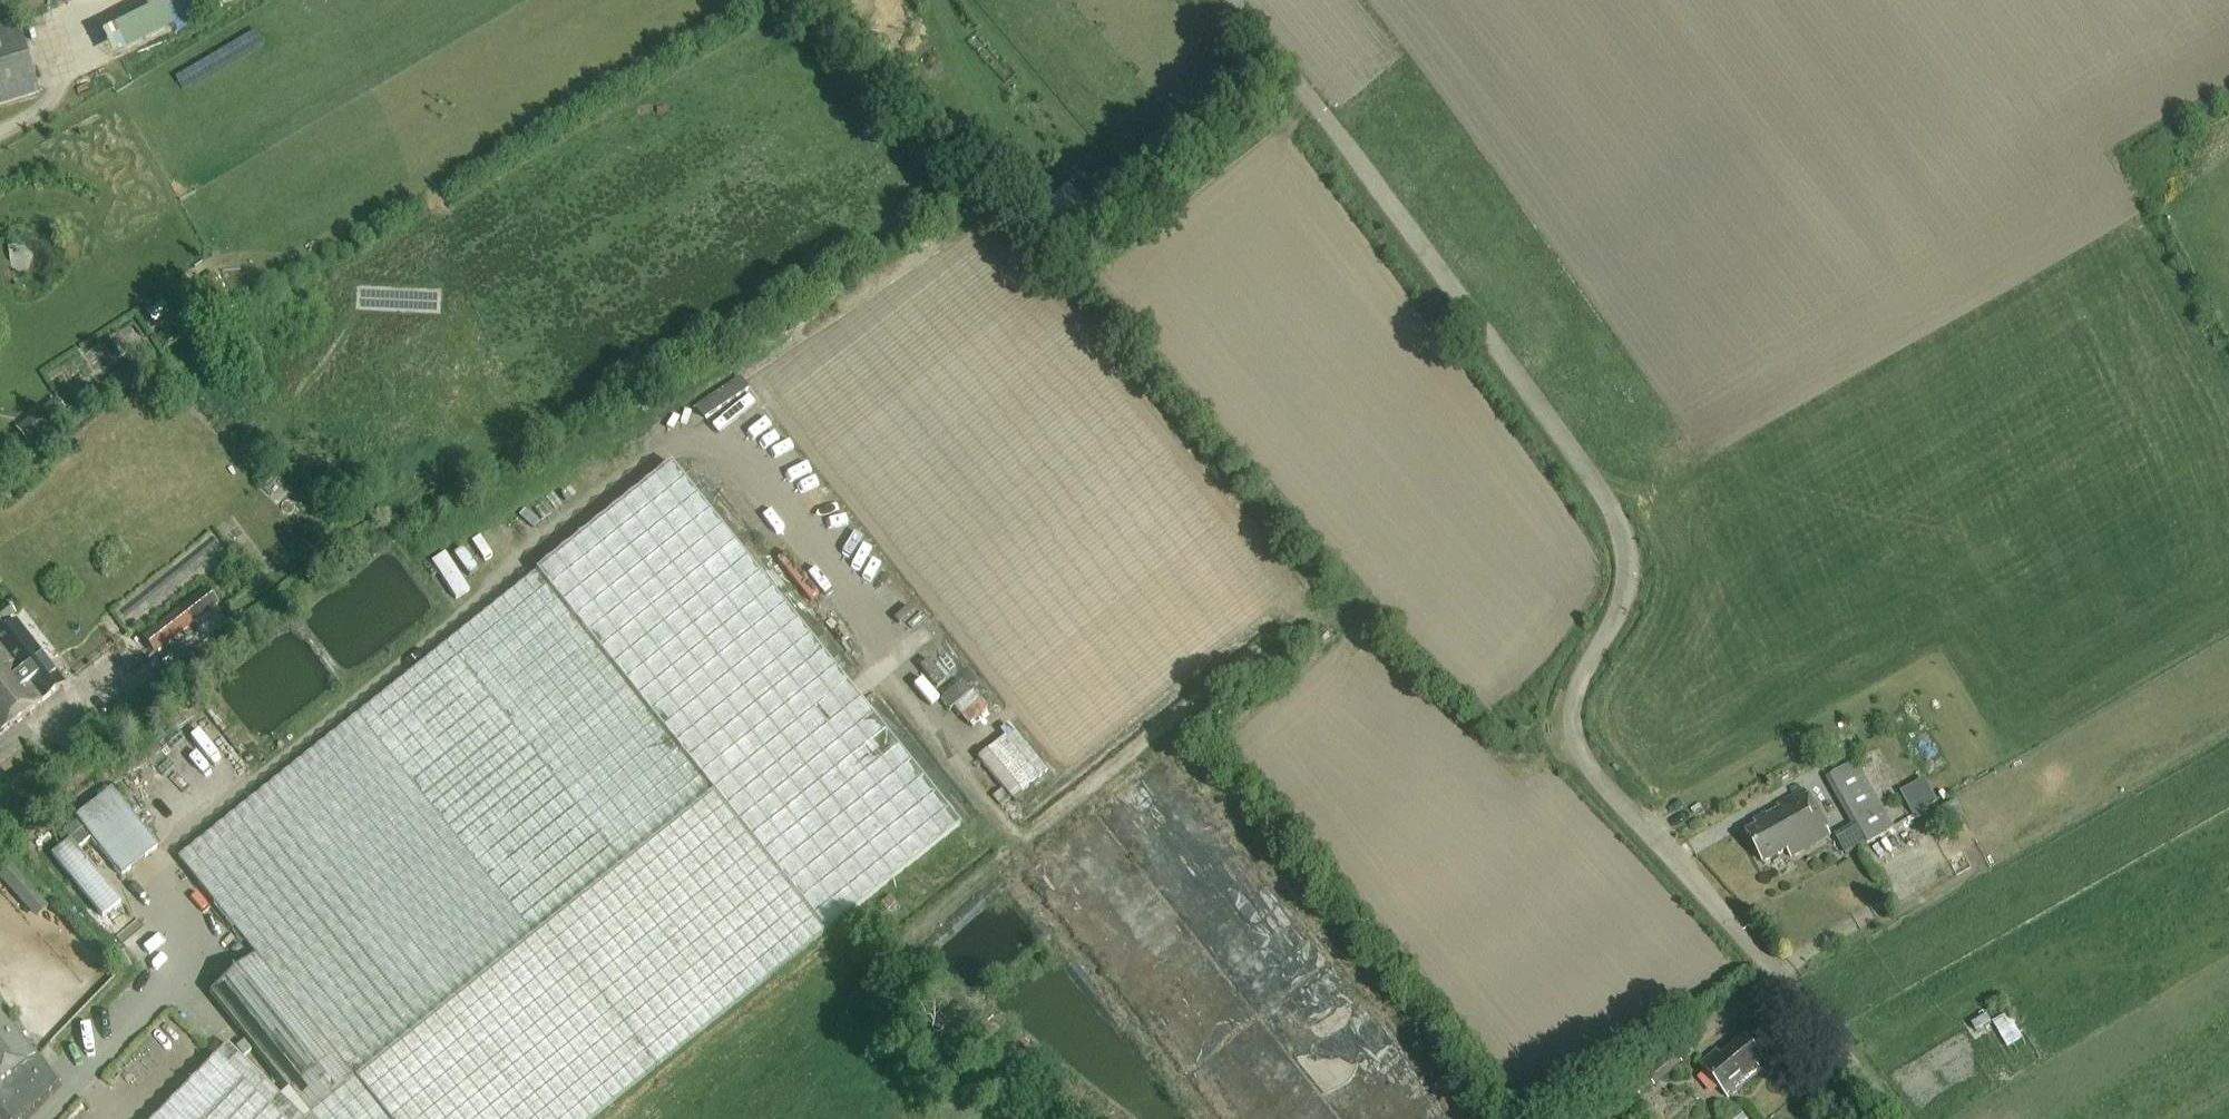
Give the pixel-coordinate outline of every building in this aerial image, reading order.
[(40,94),(18,23),(0,29),(0,106),(40,94)] [(56,399),(17,429),(32,449),(71,419),(56,399)] [(825,936),(960,829),(671,466),(536,574),(179,859),(257,956),(211,993),(242,1032),(309,1116),(307,1118),(596,1118),(825,936)] [(455,599),(470,591),(449,550),(434,558),(455,599)] [(206,588),(145,637),(158,653),(219,605),(206,588)] [(0,608),(0,623),(2,626),(17,615),(8,603),(0,608)] [(66,685),(16,621),(0,633),(0,735),(66,685)] [(943,696),(967,725),(989,708),(965,678),(943,696)] [(1009,798),(1047,773),(1016,726),(978,752),(1009,798)] [(1853,826),(1840,833),(1851,852),(1866,843),(1867,845),(1895,828),(1857,762),(1826,780),(1853,826)] [(1925,777),(1905,789),(1919,812),(1939,799),(1925,777)] [(158,847),(111,789),(75,818),(121,876),(158,847)] [(1791,859),(1831,838),(1806,792),(1778,808),(1779,809),(1754,823),(1757,829),(1746,834),(1763,865),(1787,852),(1791,859)] [(1956,802),(1942,809),(1949,822),(1963,815),(1956,802)] [(52,856),(102,917),(121,901),(71,840),(52,856)] [(50,905),(8,857),(0,864),(0,875),(36,917),(50,905)] [(891,897),(881,905),(887,912),(897,904),(891,897)] [(63,1092),(0,1009),(0,1118),(28,1118),(63,1092)] [(2011,1011),(1994,1019),(2008,1047),(2024,1039),(2011,1011)] [(1758,1068),(1765,1063),(1744,1038),(1721,1056),(1717,1051),(1700,1065),(1730,1101),(1763,1074),(1758,1068)] [(245,1057),(252,1051),(245,1042),(237,1048),(245,1057)] [(229,1045),(160,1118),(304,1118),(229,1045)] [(1641,1100),(1682,1063),(1672,1051),(1631,1088),(1641,1100)] [(1595,1115),(1606,1104),(1599,1097),(1588,1108),(1595,1115)]
